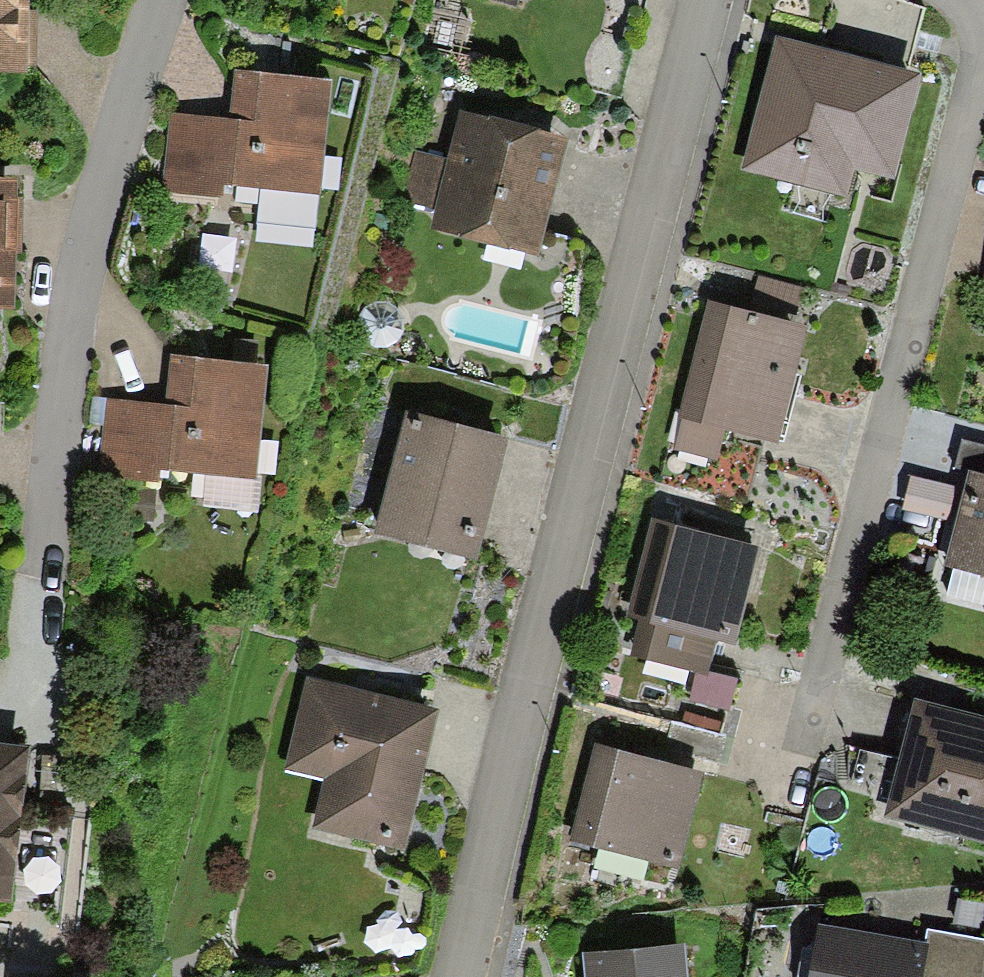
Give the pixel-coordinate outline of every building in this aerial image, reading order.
[(33,76),(34,67),(41,67),(42,7),(31,7),(31,0),(0,0),(0,75),(33,76)] [(922,72),(774,33),(737,171),(850,201),(858,171),(893,181),(922,72)] [(225,185),(321,195),(333,80),(234,70),(229,120),(172,114),(164,192),(223,198),(225,185)] [(427,229),(537,257),(567,137),(461,110),(449,156),(414,147),(401,201),(432,209),(427,229)] [(17,254),(23,254),(24,177),(0,177),(0,308),(16,309),(17,254)] [(803,287),(759,274),(751,301),(796,314),(803,287)] [(717,461),(725,430),(780,444),(810,324),(707,298),(676,422),(680,423),(673,450),(717,461)] [(161,467),(254,477),(266,368),(172,358),(167,404),(109,398),(100,475),(159,482),(161,467)] [(374,532),(475,559),(508,437),(408,410),(374,532)] [(983,477),(983,444),(961,438),(953,469),(967,472),(983,477)] [(943,563),(983,574),(983,477),(967,472),(962,489),(954,521),(943,563)] [(962,489),(914,476),(905,508),(954,521),(962,489)] [(734,647),(760,549),(652,521),(627,615),(642,619),(633,653),(706,672),(714,642),(734,647)] [(309,829),(402,852),(439,708),(307,675),(282,772),(321,781),(309,829)] [(915,700),(884,819),(983,844),(983,718),(915,700)] [(8,897),(27,747),(0,744),(0,896),(8,897)] [(702,772),(593,746),(570,841),(679,867),(702,772)] [(821,926),(811,976),(920,976),(925,945),(821,926)] [(920,976),(983,976),(983,975),(983,939),(928,929),(925,945),(920,976)] [(582,953),(584,976),(686,976),(683,944),(582,953)]
